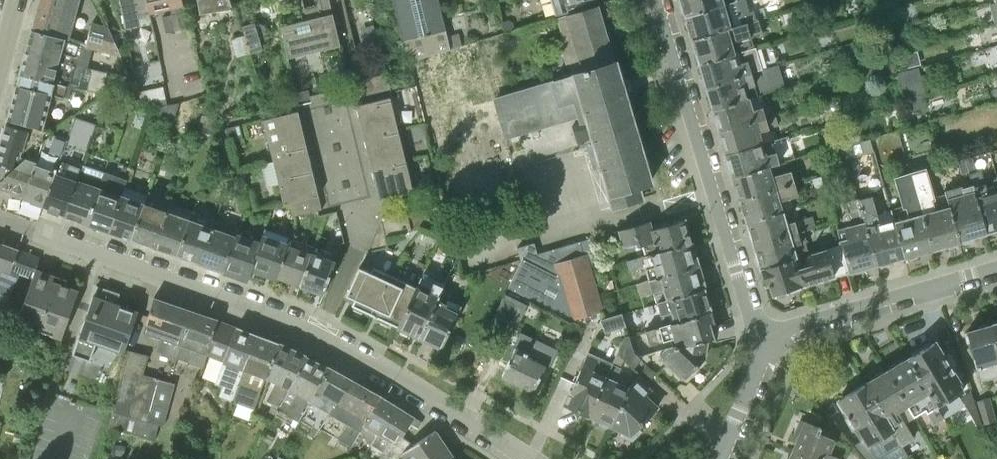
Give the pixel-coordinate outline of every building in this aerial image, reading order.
[(32,30),(64,38),(68,22),(70,22),(76,0),(40,0),(32,30)] [(124,28),(152,23),(147,0),(118,0),(124,28)] [(153,11),(154,12),(155,13),(156,14),(158,14),(159,14),(160,13),(161,13),(162,12),(163,11),(163,9),(171,8),(172,14),(164,16),(167,32),(190,27),(184,5),(183,0),(149,0),(153,11)] [(218,11),(233,8),(230,0),(198,0),(201,13),(218,11)] [(338,34),(330,0),(319,0),(323,16),(281,26),(287,58),(291,58),(290,54),(319,47),(321,56),(342,51),(338,34)] [(409,61),(449,49),(438,0),(394,0),(409,61)] [(574,13),(571,4),(585,0),(553,0),(559,18),(574,13)] [(734,2),(733,0),(681,0),(686,17),(734,2)] [(759,19),(763,19),(758,0),(741,0),(734,2),(686,17),(693,38),(759,19)] [(597,6),(574,13),(559,18),(557,18),(563,38),(558,40),(566,64),(570,63),(573,74),(550,81),(493,98),(505,140),(578,117),(579,124),(585,122),(591,143),(585,145),(593,169),(598,167),(610,208),(643,198),(639,185),(651,181),(617,63),(614,64),(597,6)] [(876,36),(885,34),(879,13),(870,16),(876,36)] [(700,63),(745,51),(741,39),(763,32),(759,19),(693,38),(700,63)] [(121,53),(108,27),(89,22),(83,44),(94,46),(121,53)] [(251,52),(263,48),(254,22),(243,25),(251,52)] [(89,68),(93,49),(71,42),(70,48),(64,47),(66,40),(32,30),(26,51),(85,67),(89,68)] [(988,47),(990,55),(996,53),(996,44),(988,47)] [(46,81),(68,86),(70,87),(72,77),(81,80),(85,67),(26,51),(20,75),(46,81)] [(707,86),(751,73),(748,60),(745,51),(700,63),(707,86)] [(919,52),(897,56),(907,110),(929,106),(919,52)] [(888,72),(897,70),(894,60),(886,63),(888,72)] [(713,109),(747,98),(745,88),(763,82),(760,70),(751,73),(707,86),(713,109)] [(363,79),(366,95),(391,89),(387,73),(363,79)] [(17,85),(44,92),(53,95),(66,98),(68,86),(46,81),(20,75),(17,85)] [(7,120),(24,124),(44,130),(53,95),(44,92),(17,85),(7,120)] [(142,104),(167,98),(164,86),(139,91),(142,104)] [(364,137),(398,129),(390,97),(356,105),(364,137)] [(720,131),(776,115),(772,104),(753,110),(750,97),(747,98),(713,109),(720,131)] [(158,119),(173,123),(180,102),(162,105),(158,119)] [(273,161),(308,153),(298,111),(263,119),(273,161)] [(197,131),(211,135),(217,119),(202,114),(197,131)] [(727,154),(762,143),(759,131),(779,125),(776,115),(720,131),(727,154)] [(65,215),(81,170),(97,124),(75,116),(73,124),(73,123),(43,206),(65,215)] [(23,196),(23,197),(30,200),(30,202),(43,206),(73,123),(66,122),(53,132),(44,130),(24,124),(23,128),(7,123),(0,143),(0,187),(23,196)] [(371,169),(406,161),(398,129),(364,137),(371,169)] [(841,147),(845,159),(872,151),(868,139),(841,147)] [(733,177),(770,166),(779,164),(787,161),(783,150),(776,152),(767,155),(763,143),(762,143),(727,154),(733,177)] [(283,204),(290,202),(318,195),(308,153),(273,161),(283,204)] [(996,229),(996,188),(988,191),(981,169),(976,170),(972,156),(965,158),(968,172),(972,185),(986,233),(996,229)] [(932,248),(959,240),(945,193),(934,196),(926,167),(918,170),(916,160),(906,163),(932,248)] [(379,200),(413,192),(406,161),(371,169),(379,200)] [(904,256),(932,248),(906,163),(898,165),(901,175),(894,177),(902,205),(891,209),(891,212),(904,256)] [(739,198),(794,182),(791,170),(773,176),(770,166),(733,177),(739,198)] [(65,215),(87,223),(102,178),(81,170),(65,215)] [(87,223),(109,231),(125,187),(116,184),(119,177),(105,171),(102,178),(87,223)] [(746,222),(783,211),(780,201),(799,196),(794,182),(739,198),(746,222)] [(959,240),(986,233),(972,185),(961,187),(960,185),(944,190),(945,193),(959,240)] [(109,231),(133,239),(147,195),(125,187),(109,231)] [(155,247),(170,203),(171,200),(149,192),(147,195),(133,239),(155,247)] [(318,210),(322,209),(318,195),(290,202),(294,216),(318,210)] [(877,264),(904,256),(891,212),(877,216),(872,195),(857,199),(877,264)] [(245,198),(237,199),(241,213),(248,211),(245,198)] [(849,272),(877,264),(857,199),(845,202),(851,225),(843,227),(846,238),(838,240),(838,243),(840,242),(840,244),(849,272)] [(155,247),(178,255),(193,211),(170,203),(155,247)] [(417,211),(421,228),(431,226),(427,208),(417,211)] [(753,245),(798,232),(810,229),(807,219),(795,221),(791,208),(783,211),(746,222),(753,245)] [(178,255),(201,263),(216,219),(193,211),(178,255)] [(411,231),(421,228),(417,211),(407,213),(411,231)] [(386,237),(411,231),(407,213),(388,218),(386,218),(385,216),(382,217),(380,222),(372,239),(365,253),(388,248),(386,237)] [(223,271),(239,228),(216,219),(201,263),(223,271)] [(646,255),(690,243),(684,220),(651,230),(648,221),(617,230),(623,248),(626,247),(625,246),(636,242),(638,246),(643,245),(646,255)] [(248,279),(252,268),(262,236),(239,228),(223,271),(248,279)] [(252,268),(276,277),(290,237),(265,229),(262,236),(252,268)] [(760,270),(795,258),(797,258),(794,246),(802,244),(798,232),(753,245),(760,270)] [(276,277),(301,286),(315,246),(290,237),(276,277)] [(580,241),(523,258),(508,288),(572,320),(604,311),(591,265),(597,263),(594,251),(583,254),(580,241)] [(11,271),(19,250),(0,243),(0,288),(6,271),(11,273),(11,271)] [(648,278),(697,266),(691,243),(690,243),(646,255),(626,261),(629,271),(640,268),(641,271),(645,270),(648,278)] [(804,285),(849,272),(840,244),(826,249),(807,253),(807,264),(797,267),(804,285)] [(301,286),(324,294),(338,254),(315,246),(301,286)] [(19,250),(11,271),(33,279),(18,321),(27,324),(26,326),(53,335),(52,336),(62,340),(79,291),(66,286),(68,281),(36,269),(40,257),(19,250)] [(772,295),(804,285),(797,267),(795,258),(760,270),(765,286),(769,285),(772,295)] [(371,314),(387,279),(390,274),(373,267),(371,272),(359,266),(346,295),(355,299),(352,305),(371,314)] [(657,303),(703,288),(697,266),(648,278),(648,280),(636,284),(639,295),(640,295),(641,297),(653,293),(657,303)] [(410,332),(421,337),(438,300),(444,287),(423,274),(417,286),(416,285),(416,286),(397,326),(401,328),(401,332),(406,335),(410,332)] [(371,314),(397,326),(416,286),(400,279),(397,284),(387,279),(371,314)] [(139,312),(117,304),(121,293),(105,288),(101,298),(95,296),(99,286),(96,285),(72,354),(89,360),(95,342),(125,353),(139,312)] [(664,325),(709,312),(703,288),(657,303),(642,307),(645,314),(659,310),(664,325)] [(157,351),(171,356),(188,308),(154,296),(146,324),(143,332),(161,338),(157,351)] [(421,337),(442,347),(461,306),(448,299),(448,304),(438,300),(421,337)] [(505,321),(516,327),(525,309),(515,304),(505,321)] [(188,308),(171,356),(204,367),(208,354),(207,354),(214,334),(220,336),(224,322),(218,320),(219,319),(188,308)] [(675,346),(713,336),(709,324),(714,322),(711,311),(709,312),(664,325),(645,330),(649,345),(673,338),(675,346)] [(605,333),(626,326),(622,313),(600,319),(605,333)] [(217,402),(229,407),(258,335),(237,327),(224,322),(220,336),(216,346),(227,350),(223,361),(231,365),(225,379),(226,380),(217,402)] [(996,377),(996,344),(992,325),(967,332),(977,368),(980,382),(996,377)] [(522,333),(502,376),(534,391),(545,367),(526,357),(535,339),(522,333)] [(265,378),(268,379),(285,346),(280,343),(280,344),(258,335),(229,407),(231,407),(233,400),(253,408),(265,378)] [(617,354),(623,360),(633,369),(642,360),(635,353),(629,335),(625,336),(617,354)] [(713,336),(675,346),(657,351),(658,355),(684,379),(705,357),(708,340),(713,338),(713,336)] [(908,358),(936,407),(964,390),(961,384),(962,383),(945,354),(943,355),(935,342),(908,358)] [(279,408),(280,406),(306,355),(285,346),(268,379),(276,383),(266,400),(272,404),(269,412),(274,414),(278,407),(279,408)] [(159,424),(164,426),(175,383),(156,378),(157,378),(143,374),(148,355),(129,350),(109,428),(155,440),(159,424)] [(589,416),(589,415),(612,363),(588,352),(587,354),(588,355),(571,392),(570,391),(564,405),(589,416)] [(609,425),(611,426),(629,387),(616,381),(622,368),(620,367),(623,360),(617,354),(612,363),(589,415),(599,420),(599,423),(605,426),(609,425)] [(307,406),(309,402),(328,366),(322,363),(322,364),(306,355),(280,406),(288,411),(286,415),(294,419),(289,428),(287,427),(283,434),(289,438),(302,415),(309,418),(313,410),(307,406)] [(947,426),(946,424),(936,407),(908,358),(887,370),(914,417),(925,410),(933,424),(937,421),(942,429),(947,426)] [(309,402),(329,413),(348,377),(328,366),(309,402)] [(866,383),(902,445),(914,438),(915,438),(912,432),(911,433),(905,422),(914,417),(887,370),(866,383)] [(336,417),(361,431),(380,396),(348,377),(329,413),(320,430),(326,434),(336,417)] [(629,387),(611,426),(623,431),(621,435),(632,440),(641,431),(638,428),(658,407),(646,396),(651,391),(636,377),(635,378),(636,379),(629,387)] [(902,445),(866,383),(838,399),(848,416),(846,417),(853,430),(854,429),(861,441),(865,447),(868,445),(876,458),(879,458),(902,445)] [(371,444),(372,443),(377,433),(380,434),(397,406),(380,396),(361,431),(360,432),(364,434),(368,442),(371,444)] [(972,412),(975,401),(974,396),(966,401),(972,412)] [(982,425),(996,421),(990,397),(975,401),(982,425)] [(372,443),(385,450),(391,441),(392,441),(400,439),(402,436),(410,423),(418,428),(421,422),(397,406),(380,434),(377,433),(372,443)] [(813,458),(843,458),(830,453),(836,440),(818,433),(820,428),(806,421),(793,450),(813,458)] [(402,436),(400,439),(392,441),(391,441),(385,450),(379,458),(403,458),(406,457),(407,458),(456,458),(436,429),(414,444),(402,436)] [(868,445),(865,447),(861,441),(851,447),(862,458),(876,458),(868,445)] [(793,450),(789,458),(813,458),(793,450)]
